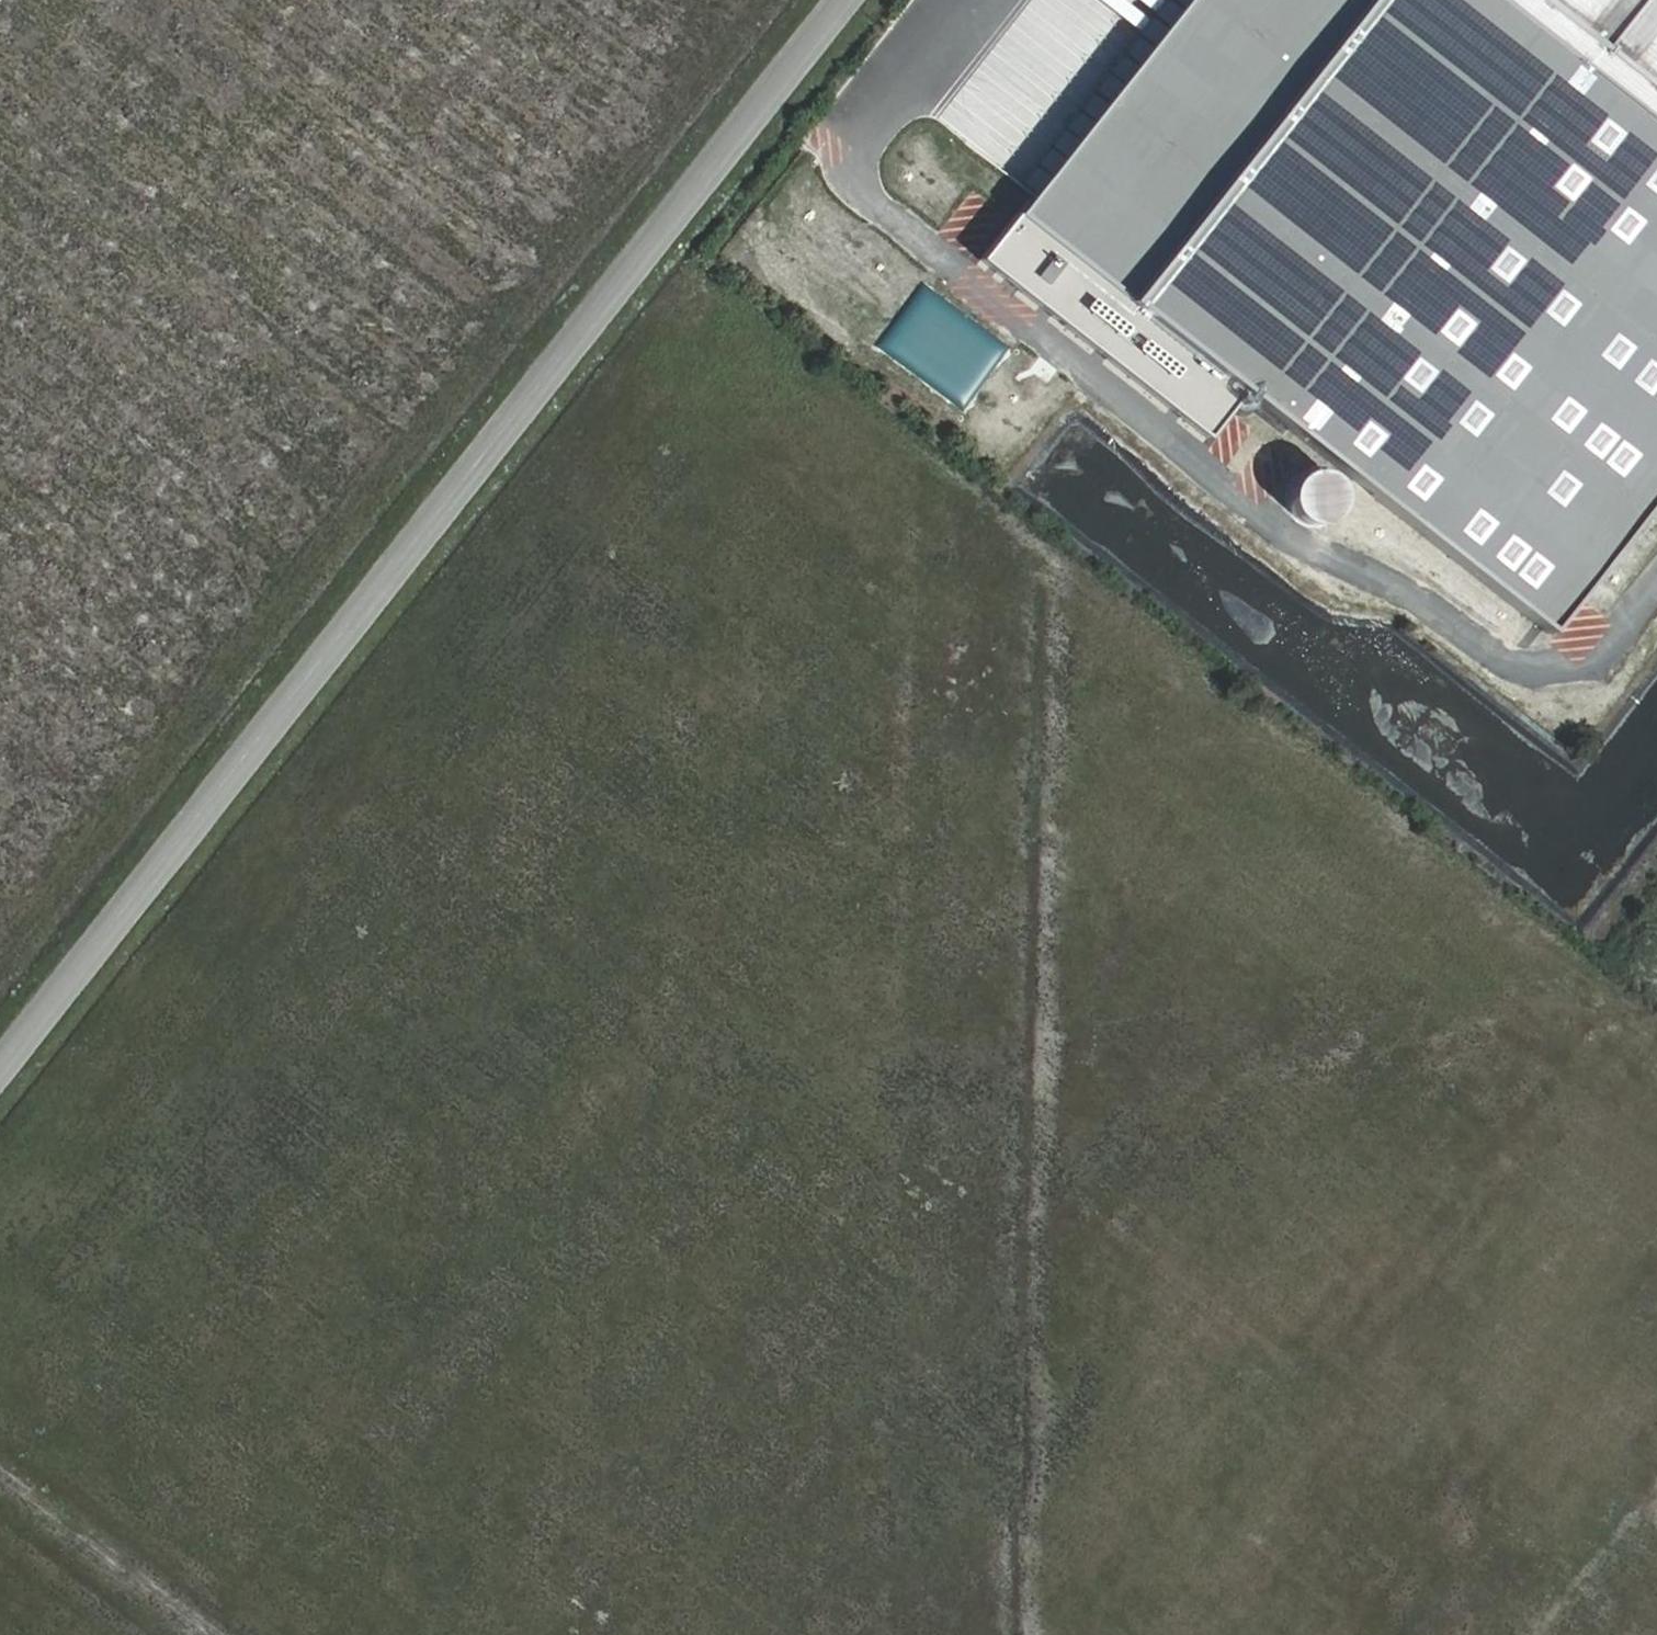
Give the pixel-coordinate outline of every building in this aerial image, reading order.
[(1656,76),(1656,0),(1560,0),(1656,76)]
